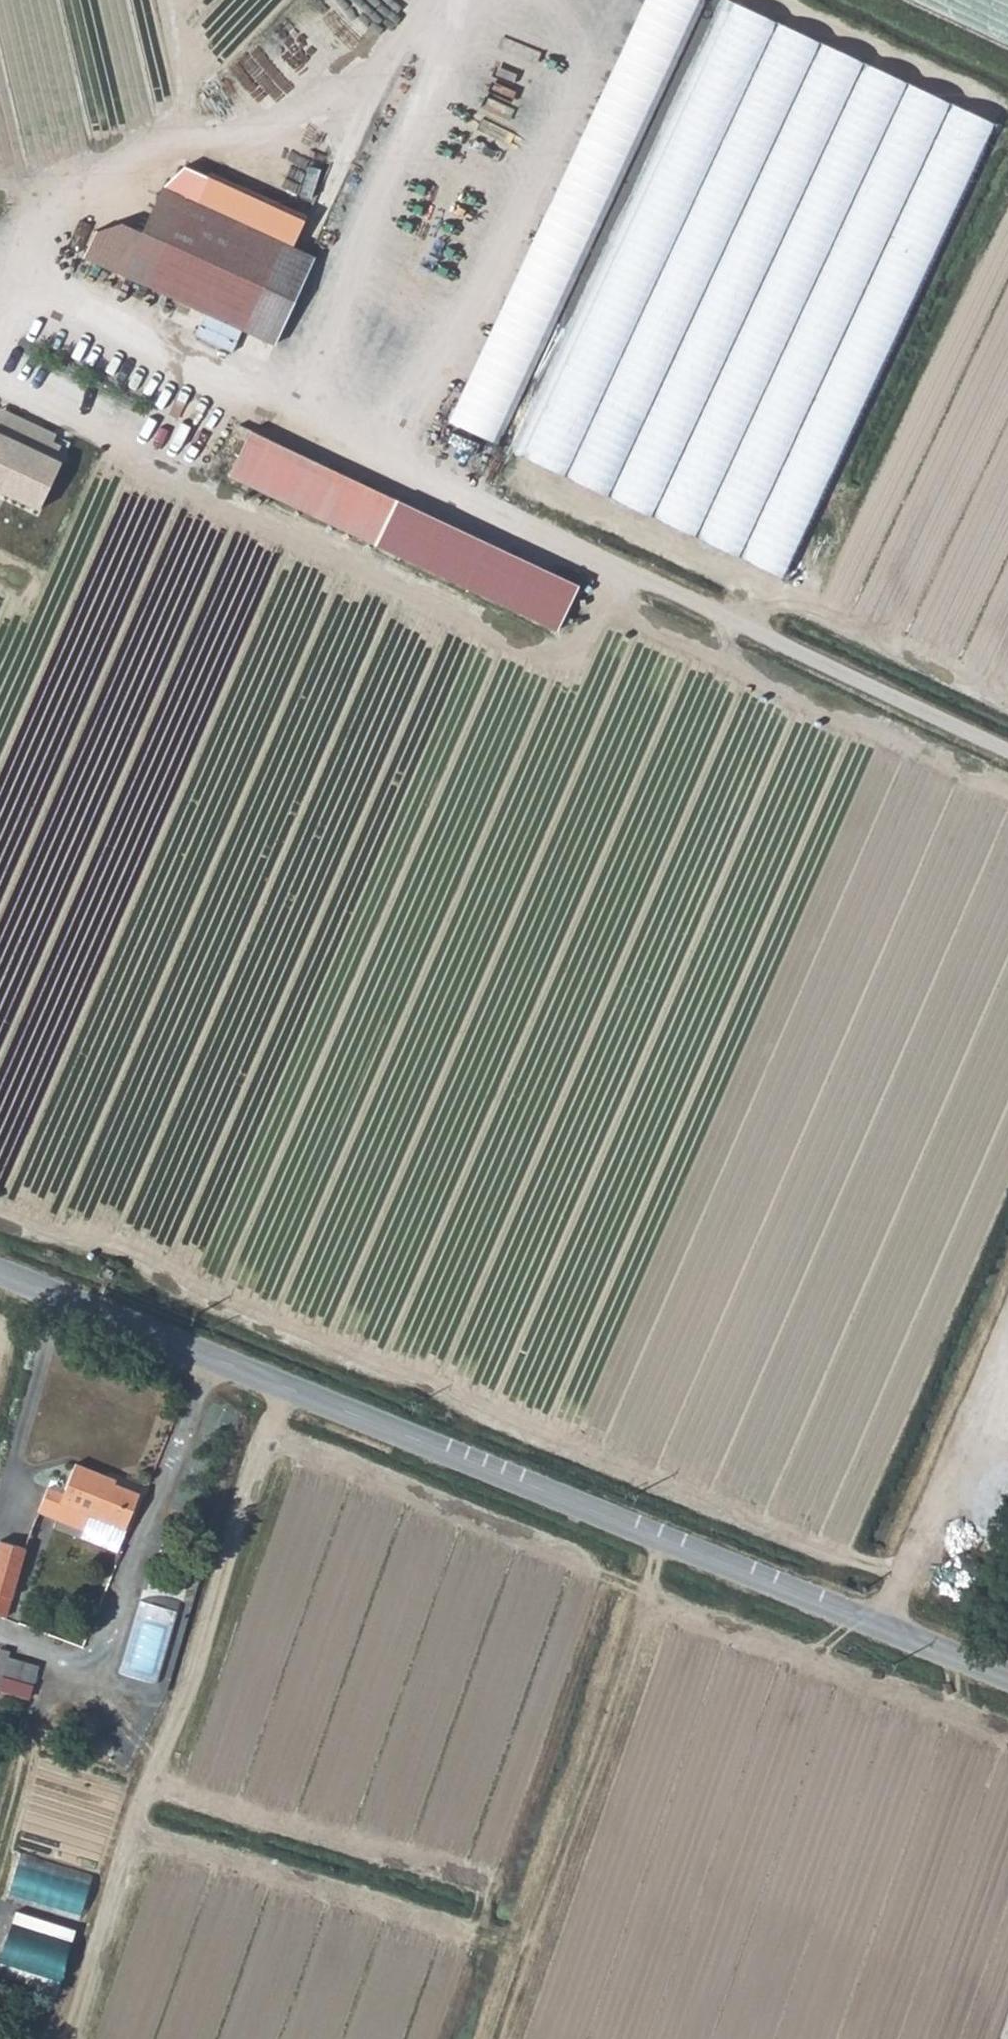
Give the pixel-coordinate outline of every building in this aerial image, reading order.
[(277,346),(519,470),(526,456),(745,557),(795,453),(835,475),(1000,129),(736,11),(739,0),(438,0),(317,260),(277,346)] [(296,162),(287,188),(314,196),(322,170),(296,162)] [(189,200),(147,285),(277,346),(317,260),(296,248),(312,218),(213,172),(189,200)] [(147,285),(189,200),(167,189),(146,231),(109,266),(147,285)] [(48,509),(78,434),(3,405),(0,413),(0,491),(48,509)] [(249,433),(230,474),(377,543),(396,503),(249,433)] [(63,1485),(48,1481),(40,1508),(89,1522),(94,1506),(131,1517),(143,1477),(106,1466),(107,1463),(73,1454),(63,1485)] [(13,1595),(26,1545),(0,1538),(0,1592),(13,1595)] [(13,1595),(0,1592),(0,1613),(8,1615),(13,1595)] [(164,1682),(183,1602),(146,1593),(127,1673),(164,1682)] [(0,1669),(0,1688),(34,1699),(45,1665),(5,1652),(0,1669)] [(84,1916),(94,1881),(32,1865),(23,1900),(84,1916)]
